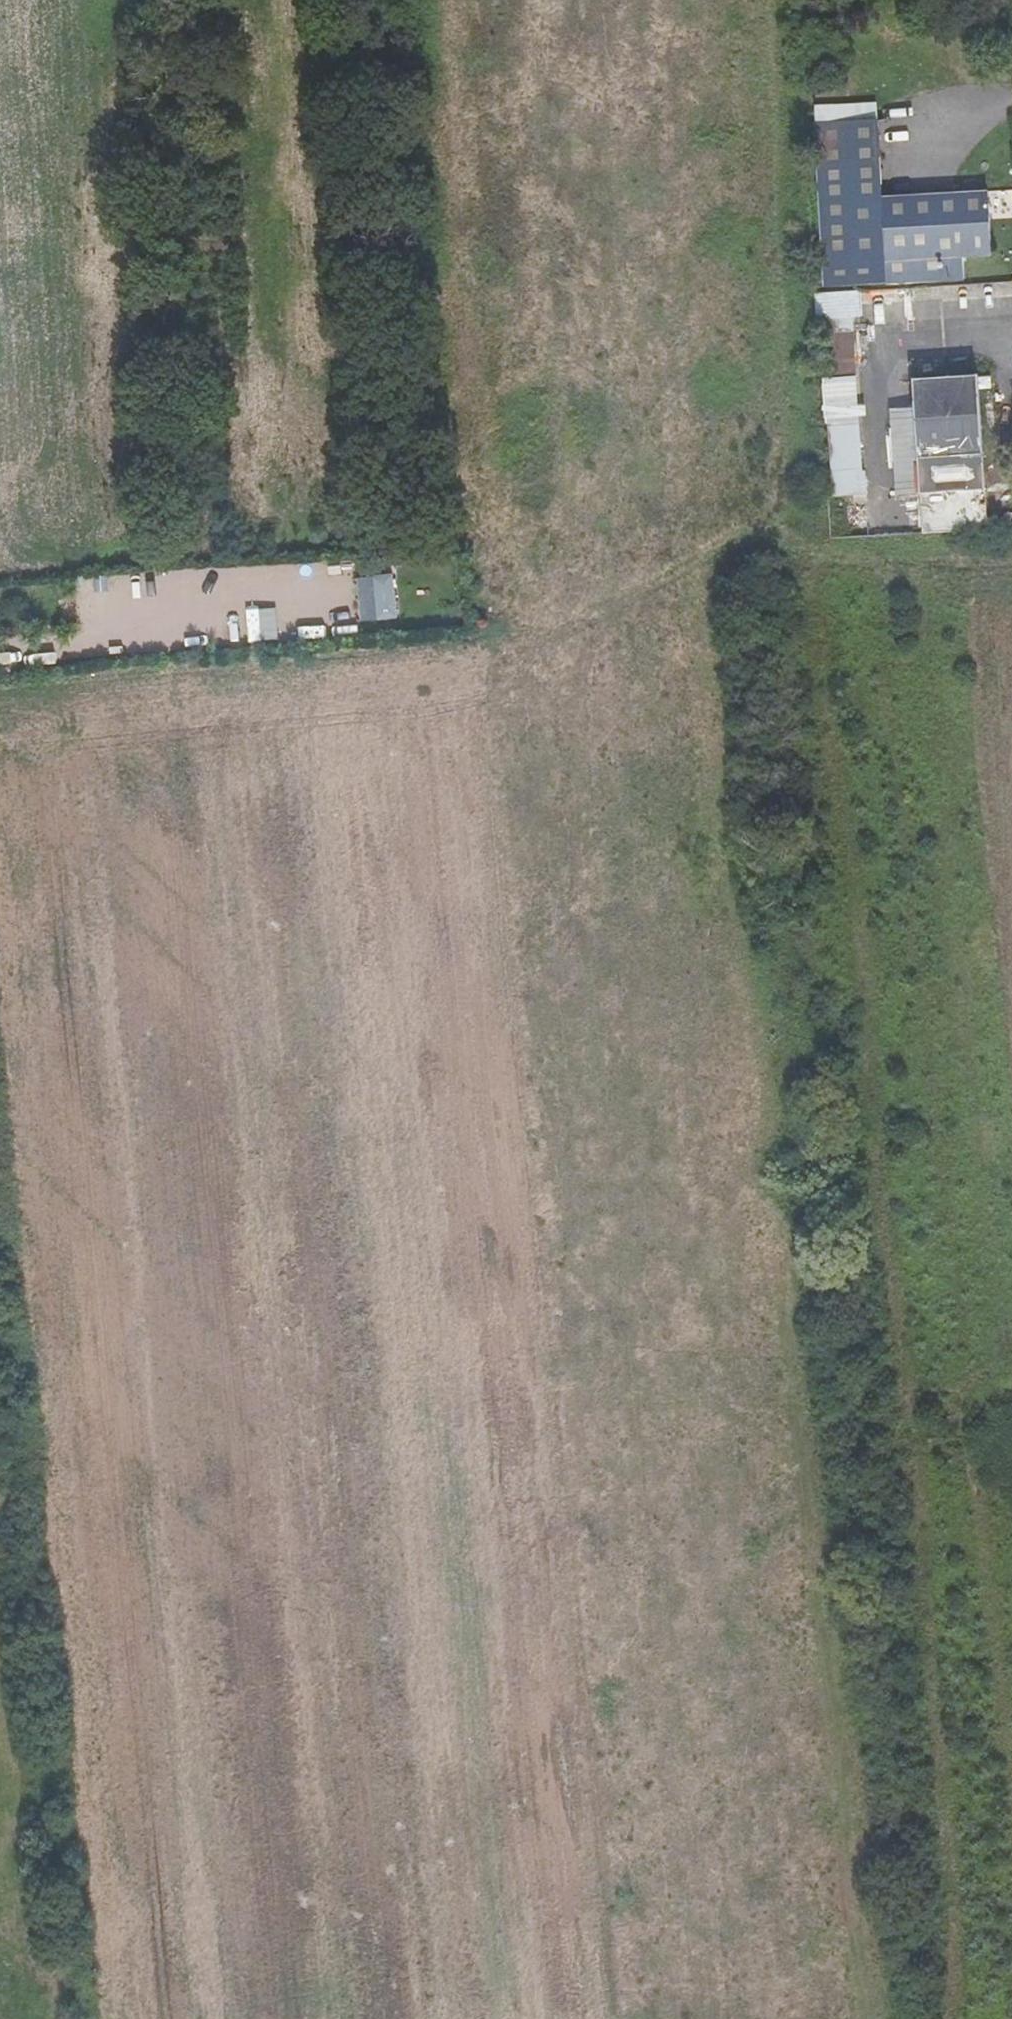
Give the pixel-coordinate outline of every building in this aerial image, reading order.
[(988,195),(883,200),(879,121),(817,124),(824,283),(962,279),(961,256),(990,255),(988,195)] [(846,314),(817,316),(827,501),(856,499),(859,499),(858,476),(855,476),(846,314)] [(910,378),(916,495),(979,491),(973,376),(910,378)] [(979,491),(916,495),(916,505),(979,501),(979,491)] [(394,620),(396,576),(372,576),(370,619),(394,620)]
